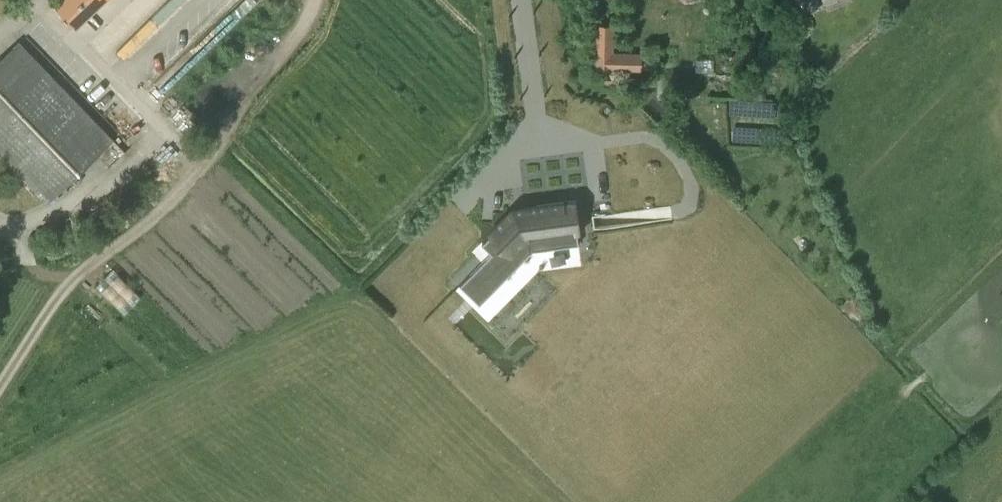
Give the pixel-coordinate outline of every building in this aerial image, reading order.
[(54,8),(74,29),(105,0),(63,0),(54,8)] [(187,0),(148,0),(139,9),(137,7),(106,38),(126,59),(187,0)] [(111,139),(18,42),(0,59),(0,155),(27,183),(23,187),(32,196),(36,192),(46,202),(111,139)] [(609,71),(642,71),(642,53),(609,52),(609,71)] [(512,208),(508,212),(492,228),(494,230),(482,243),(491,253),(460,284),(461,286),(462,285),(479,302),(522,258),(524,260),(525,258),(516,249),(527,238),(528,238),(528,237),(551,234),(552,242),(576,239),(577,244),(579,244),(577,232),(579,231),(575,200),(536,205),(512,208)]
